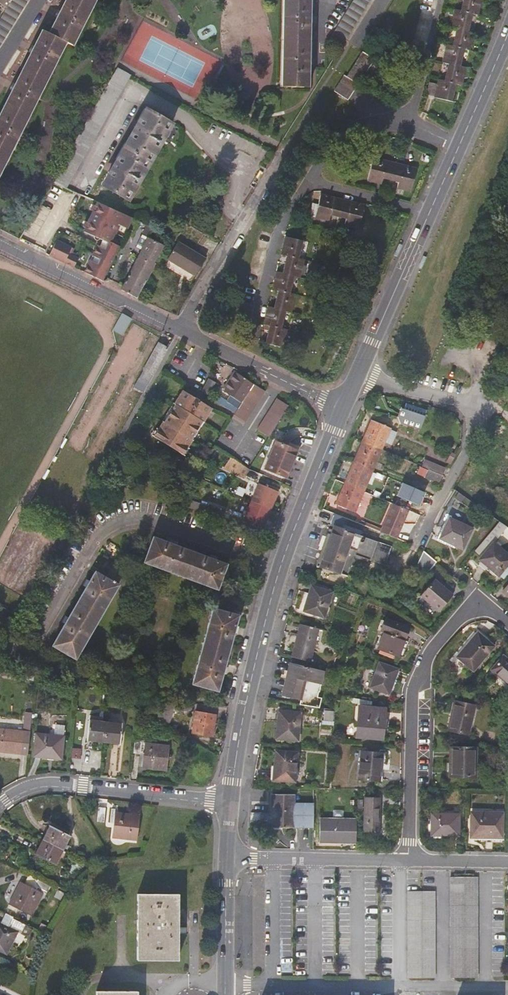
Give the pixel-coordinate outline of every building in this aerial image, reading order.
[(94,0),(63,0),(58,11),(48,33),(40,29),(38,34),(30,50),(5,100),(1,109),(0,111),(0,173),(39,93),(65,41),(72,45),(94,0)] [(28,0),(12,0),(5,10),(0,19),(0,46),(28,0)] [(5,10),(12,0),(0,0),(0,6),(5,10)] [(283,43),(282,85),(308,86),(308,64),(310,13),(310,0),(284,0),(283,43)] [(334,29),(346,37),(369,0),(352,0),(334,29)] [(476,33),(470,32),(474,13),(480,15),(483,0),(463,0),(461,11),(454,9),(450,27),(457,29),(453,46),(447,45),(443,62),(449,64),(445,81),(438,79),(437,83),(434,96),(434,98),(454,102),(458,84),(465,85),(468,68),(462,67),(466,49),(472,50),(476,33)] [(377,57),(370,53),(368,55),(363,51),(347,76),(345,75),(334,91),(348,100),(353,92),(363,78),(369,82),(377,69),(371,65),(377,57)] [(67,187),(131,75),(117,67),(53,180),(67,187)] [(434,96),(437,83),(430,82),(427,95),(434,96)] [(97,181),(120,195),(163,119),(140,106),(97,181)] [(395,163),(398,151),(398,150),(391,148),(388,161),(395,163)] [(402,165),(405,153),(398,151),(395,163),(402,165)] [(417,169),(402,165),(395,163),(388,161),(373,158),(367,181),(382,184),(383,178),(391,180),(398,182),(396,188),(411,192),(417,169)] [(321,194),(318,204),(315,217),(329,221),(331,215),(338,217),(345,218),(344,224),(358,228),(364,205),(342,199),(321,194)] [(126,227),(131,217),(131,216),(96,200),(82,230),(107,241),(116,223),(126,227)] [(318,204),(312,203),(309,215),(315,217),(318,204)] [(338,217),(331,215),(329,221),(337,223),(338,217)] [(292,294),(296,276),(302,277),(306,261),(300,260),(305,241),(285,236),(281,255),(287,256),(283,272),(277,271),(272,289),(278,291),(274,307),(268,306),(264,323),(270,325),(266,342),(285,347),(289,330),(284,328),(288,311),(293,312),(298,296),(292,294)] [(146,237),(121,289),(137,297),(146,279),(147,280),(155,263),(154,262),(163,244),(146,237)] [(49,255),(74,267),(78,258),(71,254),(74,248),(56,239),(49,255)] [(118,246),(107,241),(104,248),(95,244),(84,272),(103,281),(104,277),(103,277),(118,246)] [(195,275),(206,258),(178,241),(168,258),(195,275)] [(225,317),(227,309),(216,306),(214,315),(225,317)] [(114,330),(120,334),(125,325),(129,326),(133,319),(123,314),(114,330)] [(124,336),(129,326),(125,325),(120,334),(124,336)] [(167,348),(157,343),(143,369),(153,374),(167,348)] [(153,374),(143,369),(135,382),(145,387),(153,374)] [(225,383),(228,385),(237,372),(234,371),(225,383)] [(227,408),(230,404),(238,408),(254,384),(237,372),(228,385),(225,392),(229,396),(227,400),(215,394),(212,400),(215,401),(227,408)] [(507,399),(507,378),(506,377),(498,394),(507,399)] [(214,383),(207,379),(200,393),(207,396),(214,383)] [(235,413),(233,415),(246,423),(265,391),(254,384),(238,408),(230,404),(227,408),(235,413)] [(203,419),(204,420),(212,406),(181,389),(174,403),(175,404),(165,422),(164,422),(155,437),(185,454),(194,438),(192,438),(203,419)] [(257,430),(269,437),(288,407),(276,399),(257,430)] [(162,420),(164,422),(165,422),(175,404),(174,403),(172,402),(162,420)] [(427,410),(406,403),(404,408),(401,407),(397,417),(400,423),(420,430),(427,410)] [(206,421),(204,420),(203,419),(192,438),(194,438),(196,440),(206,421)] [(385,442),(390,429),(391,428),(372,420),(363,441),(382,449),(385,442)] [(396,432),(390,429),(385,442),(391,445),(396,432)] [(299,449),(278,441),(267,467),(288,476),(299,449)] [(382,449),(363,441),(354,462),(373,470),(382,449)] [(450,464),(456,455),(452,453),(447,462),(450,464)] [(224,465),(241,476),(247,466),(230,456),(224,465)] [(422,466),(428,469),(443,475),(446,468),(425,459),(422,466)] [(373,470),(354,462),(345,483),(364,491),(373,470)] [(244,477),(250,468),(247,466),(241,476),(244,477)] [(428,469),(422,466),(418,474),(425,477),(428,469)] [(439,483),(443,475),(428,469),(425,477),(439,483)] [(259,483),(252,502),(272,510),(280,491),(259,483)] [(364,491),(345,483),(335,504),(355,512),(364,491)] [(466,497),(459,493),(455,498),(462,503),(466,497)] [(217,511),(181,499),(177,506),(214,518),(217,511)] [(265,527),(272,510),(252,502),(245,519),(265,527)] [(409,510),(390,502),(379,532),(397,539),(409,510)] [(407,521),(413,524),(417,515),(410,512),(407,521)] [(361,532),(342,525),(345,518),(334,514),(332,521),(336,522),(333,530),(331,534),(327,533),(322,548),(316,565),(346,576),(353,557),(361,560),(361,558),(384,566),(391,548),(375,542),(377,539),(361,533),(361,532)] [(449,518),(440,538),(463,549),(472,529),(449,518)] [(507,527),(500,521),(487,537),(494,543),(507,527)] [(227,560),(154,535),(146,561),(218,585),(227,560)] [(494,543),(487,537),(475,551),(482,556),(479,559),(498,575),(507,564),(507,555),(494,543)] [(437,562),(423,551),(417,564),(428,573),(437,562)] [(499,575),(504,579),(507,575),(507,564),(499,575)] [(110,570),(103,581),(93,575),(50,647),(72,661),(122,577),(110,570)] [(420,596),(438,612),(453,594),(435,578),(420,596)] [(332,592),(311,585),(303,611),(324,617),(332,592)] [(213,608),(193,683),(218,690),(222,673),(234,629),(238,615),(213,608)] [(8,620),(0,634),(3,636),(7,634),(14,623),(8,620)] [(318,629),(300,624),(291,657),(310,662),(318,629)] [(406,634),(382,625),(378,637),(382,638),(378,648),(398,656),(400,649),(406,634)] [(494,646),(477,632),(456,657),(473,671),(494,646)] [(503,655),(490,670),(507,685),(507,660),(503,655)] [(389,694),(398,669),(379,662),(370,687),(389,694)] [(318,691),(323,672),(294,665),(291,675),(287,674),(282,694),(300,699),(303,702),(302,706),(318,710),(320,700),(316,699),(318,691)] [(372,701),(351,698),(350,703),(371,707),(372,701)] [(474,705),(455,701),(448,730),(468,734),(474,705)] [(192,706),(178,705),(161,704),(156,720),(167,727),(170,718),(172,714),(192,714),(192,706)] [(356,736),(382,739),(385,709),(359,707),(356,736)] [(279,711),(276,739),(297,740),(300,713),(279,711)] [(32,712),(25,712),(23,732),(0,729),(0,751),(28,754),(32,712)] [(103,721),(103,716),(89,715),(87,740),(103,742),(105,722),(103,721)] [(196,715),(191,737),(212,740),(217,719),(196,715)] [(120,743),(122,724),(105,722),(103,742),(120,743)] [(61,756),(65,725),(55,724),(54,733),(36,731),(33,756),(49,758),(49,755),(61,756)] [(169,746),(144,744),(145,733),(135,733),(133,753),(143,754),(142,767),(167,770),(169,746)] [(476,777),(476,748),(454,747),(453,766),(450,766),(450,776),(476,777)] [(297,752),(276,751),(274,780),(295,782),(297,752)] [(379,781),(382,753),(361,751),(358,779),(379,781)] [(295,812),(295,795),(273,795),(273,828),(295,828),(295,820),(299,820),(299,829),(314,828),(314,803),(299,803),(299,811),(295,812)] [(379,833),(380,798),(365,797),(364,832),(379,833)] [(105,808),(99,807),(97,821),(104,822),(105,808)] [(140,815),(115,812),(111,812),(110,823),(114,823),(112,837),(137,840),(140,815)] [(502,813),(471,812),(471,837),(502,837),(502,813)] [(459,814),(431,813),(431,835),(459,835),(459,814)] [(357,820),(320,818),(320,842),(342,843),(342,838),(348,838),(348,843),(356,843),(357,820)] [(71,836),(49,825),(42,839),(64,851),(71,836)] [(64,851),(42,839),(34,854),(57,865),(61,856),(64,851)] [(63,892),(30,875),(25,884),(20,882),(9,904),(29,915),(41,892),(59,901),(63,892)] [(478,978),(478,877),(451,877),(451,978),(478,978)] [(408,891),(408,977),(435,977),(435,891),(408,891)] [(178,894),(137,894),(137,960),(159,960),(178,960),(178,894)] [(6,913),(1,923),(0,923),(0,951),(7,955),(18,932),(21,934),(26,924),(6,913)]
